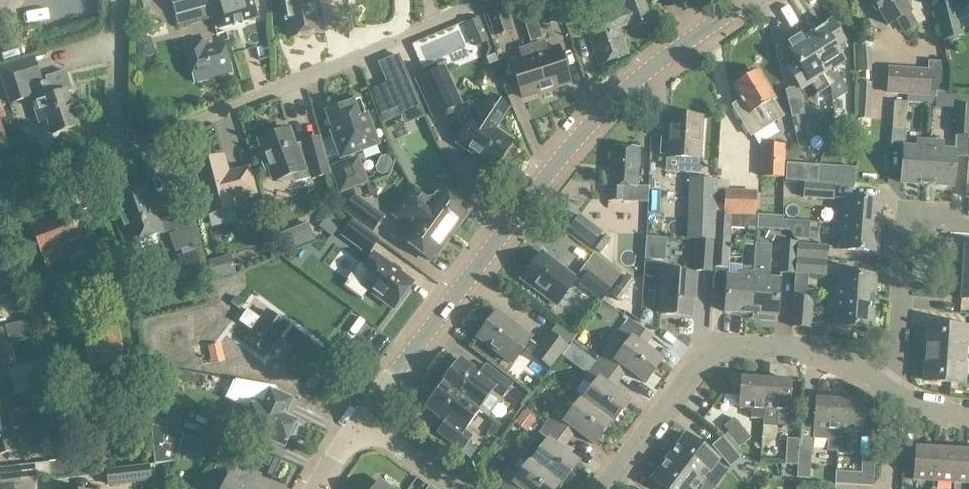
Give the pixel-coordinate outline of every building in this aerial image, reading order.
[(179,26),(211,17),(206,0),(172,0),(179,26)] [(251,0),(210,0),(218,27),(255,17),(251,0)] [(289,37),(321,31),(316,4),(318,4),(317,0),(282,0),(289,37)] [(546,25),(564,19),(558,0),(538,0),(546,25)] [(650,21),(642,0),(623,0),(626,8),(612,13),(612,14),(605,16),(608,23),(587,31),(593,48),(592,49),(598,65),(628,54),(619,27),(631,23),(633,28),(650,21)] [(916,25),(908,12),(910,11),(903,0),(873,0),(888,25),(897,19),(904,32),(916,25)] [(934,6),(940,32),(961,26),(954,1),(934,6)] [(494,38),(510,33),(503,10),(487,15),(494,38)] [(466,23),(476,46),(488,41),(478,18),(466,23)] [(832,22),(810,36),(822,57),(817,60),(825,73),(822,75),(830,87),(831,103),(846,94),(846,90),(833,69),(844,62),(835,49),(845,43),(832,22)] [(818,94),(830,87),(822,75),(825,73),(817,60),(822,57),(810,36),(804,39),(802,36),(787,45),(798,64),(789,70),(801,89),(811,83),(818,94)] [(223,40),(205,45),(204,41),(184,47),(195,84),(233,73),(223,40)] [(531,45),(546,90),(570,83),(558,47),(546,51),(543,42),(531,45)] [(546,90),(531,45),(519,49),(522,58),(510,62),(522,98),(546,90)] [(416,94),(399,53),(378,61),(396,102),(416,94)] [(26,60),(0,68),(0,75),(9,103),(32,95),(28,84),(40,80),(32,58),(26,60)] [(907,101),(931,103),(932,61),(928,61),(928,68),(887,66),(885,94),(908,95),(907,101)] [(932,61),(931,103),(943,103),(947,99),(948,71),(946,62),(932,61)] [(445,65),(414,79),(432,119),(463,104),(445,65)] [(32,86),(37,99),(31,101),(39,124),(47,122),(50,133),(75,126),(64,92),(70,90),(64,70),(44,77),(45,82),(32,86)] [(733,87),(741,99),(731,105),(751,136),(783,117),(772,99),(773,99),(756,72),(753,74),(750,73),(744,77),(744,80),(733,87)] [(489,96),(476,116),(495,128),(508,108),(489,96)] [(343,106),(342,103),(327,109),(328,112),(327,112),(334,131),(331,132),(340,154),(348,151),(349,154),(375,145),(364,115),(363,116),(357,102),(360,101),(359,100),(343,106)] [(894,101),(892,130),(904,131),(906,102),(894,101)] [(868,117),(869,104),(857,104),(856,117),(868,117)] [(959,105),(956,156),(968,157),(968,139),(968,106),(959,105)] [(512,140),(495,128),(476,116),(457,144),(493,168),(512,140)] [(701,139),(702,118),(667,116),(665,157),(699,159),(699,152),(700,152),(701,139)] [(267,173),(270,176),(273,178),(278,180),(286,183),(294,182),(295,182),(313,178),(314,179),(331,174),(321,137),(304,141),(305,146),(294,149),(287,130),(279,133),(278,129),(274,131),(271,133),(268,135),(265,138),(257,141),(260,149),(260,153),(260,157),(260,160),(261,164),(263,167),(265,171),(267,173)] [(901,183),(927,185),(930,140),(917,139),(916,147),(904,146),(901,183)] [(930,140),(927,185),(953,187),(956,149),(942,148),(943,141),(930,140)] [(760,176),(785,176),(785,143),(760,143),(760,176)] [(637,187),(639,149),(610,148),(609,185),(607,185),(607,200),(624,200),(624,187),(637,187)] [(359,155),(330,166),(340,193),(369,183),(359,155)] [(254,194),(247,169),(234,172),(235,174),(227,176),(222,157),(190,165),(203,216),(235,207),(233,199),(254,194)] [(795,182),(818,184),(819,166),(796,164),(786,164),(785,181),(795,182)] [(824,177),(824,184),(834,185),(834,184),(848,185),(848,174),(824,173),(824,177)] [(686,239),(713,240),(716,178),(689,177),(686,239)] [(824,184),(803,183),(803,198),(833,199),(834,185),(824,184)] [(128,245),(161,233),(144,185),(111,197),(128,245)] [(405,200),(451,234),(458,225),(459,226),(469,214),(465,211),(467,208),(438,187),(436,190),(420,193),(414,188),(405,200)] [(717,189),(716,215),(757,216),(757,215),(755,214),(756,191),(717,189)] [(343,211),(353,218),(373,233),(385,216),(355,194),(343,211)] [(834,211),(834,223),(878,226),(879,200),(845,197),(844,212),(834,211)] [(451,234),(405,200),(395,212),(404,218),(402,221),(411,228),(402,240),(429,260),(432,255),(434,257),(451,234)] [(811,210),(809,225),(822,227),(824,212),(811,210)] [(63,260),(58,247),(81,238),(71,214),(33,228),(48,266),(63,260)] [(756,226),(757,216),(716,215),(714,242),(712,267),(726,268),(727,249),(728,227),(744,228),(744,226),(756,226)] [(593,246),(602,233),(580,217),(571,229),(593,246)] [(373,233),(353,218),(341,235),(366,254),(379,237),(373,233)] [(876,252),(878,226),(834,223),(833,236),(842,237),(841,249),(876,252)] [(195,245),(189,227),(176,231),(183,250),(195,245)] [(282,254),(294,249),(287,232),(276,237),(282,254)] [(664,261),(665,239),(646,237),(644,259),(664,261)] [(712,267),(714,242),(695,241),(693,270),(712,272),(712,267)] [(796,258),(797,243),(796,243),(796,241),(781,241),(780,272),(795,273),(796,258)] [(797,243),(796,258),(827,260),(828,245),(797,243)] [(755,251),(750,313),(759,313),(759,319),(773,320),(774,315),(776,315),(779,279),(767,278),(770,245),(755,244),(755,251)] [(202,265),(196,249),(178,256),(184,272),(202,265)] [(723,311),(750,313),(755,251),(742,250),(740,276),(725,275),(723,311)] [(576,280),(541,253),(522,279),(557,305),(576,280)] [(393,308),(412,282),(374,254),(364,266),(370,271),(361,284),(393,308)] [(232,257),(209,263),(214,281),(236,275),(232,257)] [(796,258),(795,273),(826,274),(827,260),(796,258)] [(589,272),(580,284),(602,300),(610,288),(589,272)] [(694,291),(695,275),(663,272),(660,314),(690,317),(692,291),(694,291)] [(829,286),(828,298),(872,301),(874,275),(839,273),(838,287),(829,286)] [(963,273),(961,299),(968,300),(968,274),(963,273)] [(0,281),(0,299),(12,295),(8,279),(0,281)] [(794,296),(791,326),(809,328),(812,298),(794,296)] [(870,327),(872,301),(828,298),(828,311),(837,312),(836,325),(870,327)] [(259,318),(255,315),(246,308),(238,321),(253,331),(246,340),(266,354),(286,325),(264,310),(259,318)] [(512,364),(531,339),(496,312),(477,337),(512,364)] [(43,318),(31,321),(36,339),(48,336),(43,318)] [(597,362),(619,379),(626,370),(645,384),(661,361),(643,347),(651,337),(628,320),(620,331),(631,339),(620,354),(609,346),(597,362)] [(549,330),(531,354),(550,369),(569,345),(567,344),(574,335),(557,322),(550,331),(549,330)] [(925,353),(965,355),(966,342),(968,342),(968,327),(927,325),(925,353)] [(96,364),(123,358),(118,332),(86,338),(89,349),(93,348),(96,364)] [(203,352),(208,370),(222,366),(218,348),(203,352)] [(965,355),(925,353),(924,381),(963,383),(965,355)] [(43,376),(50,374),(47,360),(40,362),(43,376)] [(443,384),(478,408),(492,391),(501,398),(511,385),(486,365),(479,375),(460,360),(455,366),(452,363),(442,376),(446,379),(442,383),(443,384)] [(582,401),(610,422),(612,424),(629,402),(612,389),(619,379),(597,362),(584,379),(593,386),(582,401)] [(11,383),(40,375),(37,363),(8,370),(11,383)] [(520,426),(533,405),(535,407),(556,376),(539,365),(527,383),(526,381),(503,416),(520,426)] [(44,389),(40,375),(11,383),(15,397),(44,389)] [(763,418),(765,379),(741,377),(739,408),(751,409),(751,417),(763,418)] [(790,381),(765,379),(763,418),(764,418),(762,437),(775,438),(776,411),(788,412),(790,381)] [(478,408),(443,384),(441,388),(438,385),(428,398),(431,400),(427,406),(446,421),(438,432),(461,450),(471,437),(463,431),(480,410),(478,408)] [(254,402),(242,426),(283,446),(288,434),(292,436),(297,425),(294,423),(295,421),(284,416),(291,399),(270,389),(262,406),(254,402)] [(610,422),(582,401),(580,399),(568,415),(558,408),(546,423),(568,440),(575,431),(594,444),(610,422)] [(837,450),(841,400),(815,399),(813,437),(828,438),(827,450),(837,450)] [(25,422),(22,409),(13,412),(10,400),(0,402),(0,428),(25,422)] [(864,402),(841,400),(837,450),(837,451),(837,453),(849,454),(851,432),(862,433),(864,402)] [(25,422),(0,428),(0,454),(22,448),(19,436),(27,434),(27,436),(56,429),(52,415),(25,422)] [(724,425),(741,445),(750,438),(733,418),(724,425)] [(520,454),(529,461),(560,484),(561,485),(578,463),(561,451),(568,440),(546,423),(523,455),(521,453),(520,454)] [(175,463),(183,435),(152,426),(151,431),(154,465),(175,463)] [(670,457),(701,481),(718,459),(686,435),(670,457)] [(741,459),(722,436),(712,445),(731,468),(741,459)] [(798,450),(799,437),(786,436),(784,462),(797,463),(798,450)] [(934,482),(936,449),(914,447),(912,480),(934,482)] [(934,482),(954,483),(956,450),(936,449),(934,482)] [(798,450),(797,463),(796,476),(809,476),(811,452),(810,450),(798,450)] [(954,483),(968,484),(968,451),(956,450),(954,483)] [(875,456),(862,455),(860,481),(873,482),(875,456)] [(670,457),(653,480),(665,488),(695,488),(701,481),(670,457)] [(222,488),(250,488),(245,487),(251,476),(218,460),(208,481),(222,488)] [(529,461),(518,477),(509,470),(497,487),(500,488),(556,488),(560,484),(529,461)] [(20,480),(50,476),(48,463),(19,467),(20,480)] [(107,487),(151,482),(150,467),(105,472),(107,487)] [(171,483),(155,478),(152,488),(169,488),(171,483)]
